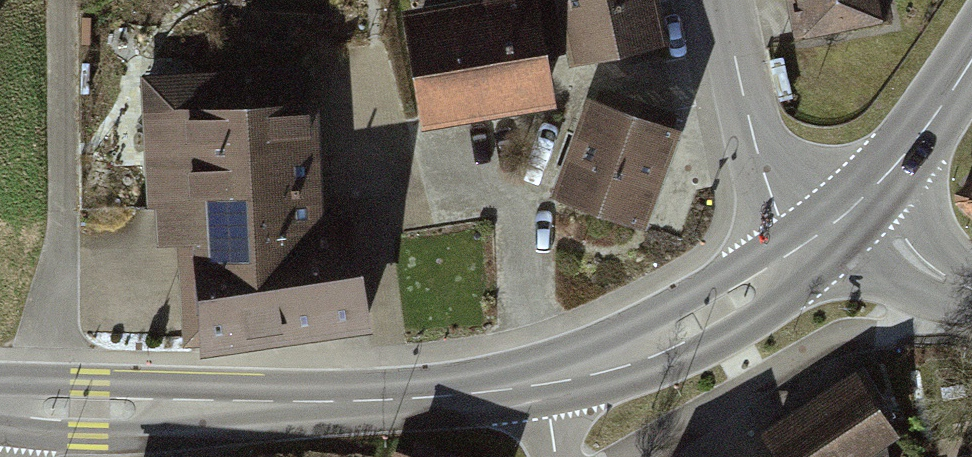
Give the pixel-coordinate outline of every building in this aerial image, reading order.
[(421,10),(443,130),(575,106),(568,68),(669,50),(660,0),(476,0),(421,10)] [(815,42),(905,25),(900,0),(808,0),(815,42)] [(326,55),(144,72),(159,242),(189,239),(200,355),(387,337),(376,219),(341,222),(326,55)] [(673,130),(592,101),(559,193),(640,222),(673,130)] [(954,191),(954,201),(971,219),(971,174),(954,191)] [(770,428),(787,456),(871,456),(909,434),(869,368),(770,428)] [(424,445),(420,456),(457,456),(424,445)]
